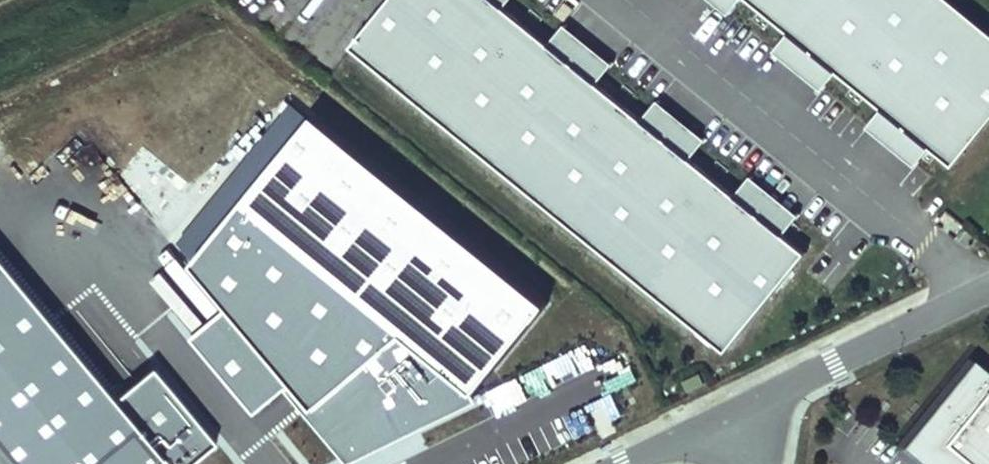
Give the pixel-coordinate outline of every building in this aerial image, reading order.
[(348,53),(723,357),(803,259),(779,240),(731,201),(686,164),(638,125),(592,87),(544,48),(500,13),(485,0),(391,0),(348,53)] [(500,13),(510,0),(485,0),(500,13)] [(739,0),(700,0),(726,21),(742,2),(739,0)] [(940,0),(739,0),(742,2),(787,39),(835,78),(880,114),(928,154),(950,172),(988,124),(988,39),(940,0)] [(608,68),(560,29),(544,48),(592,87),(608,68)] [(835,78),(787,39),(771,58),(819,97),(835,78)] [(702,145),(654,106),(638,125),(686,164),(702,145)] [(912,173),(928,154),(880,114),(864,134),(912,173)] [(343,444),(354,452),(476,389),(490,370),(502,364),(552,297),(310,120),(226,234),(241,244),(257,222),(337,280),(304,325),(322,358),(333,367),(303,382),(319,413),(331,422),(343,444)] [(795,221),(747,182),(731,201),(779,240),(795,221)] [(216,444),(154,366),(111,399),(0,257),(0,463),(190,463),(216,444)] [(270,395),(317,365),(298,335),(251,366),(270,395)] [(970,364),(899,452),(914,463),(988,463),(988,380),(970,364)]
